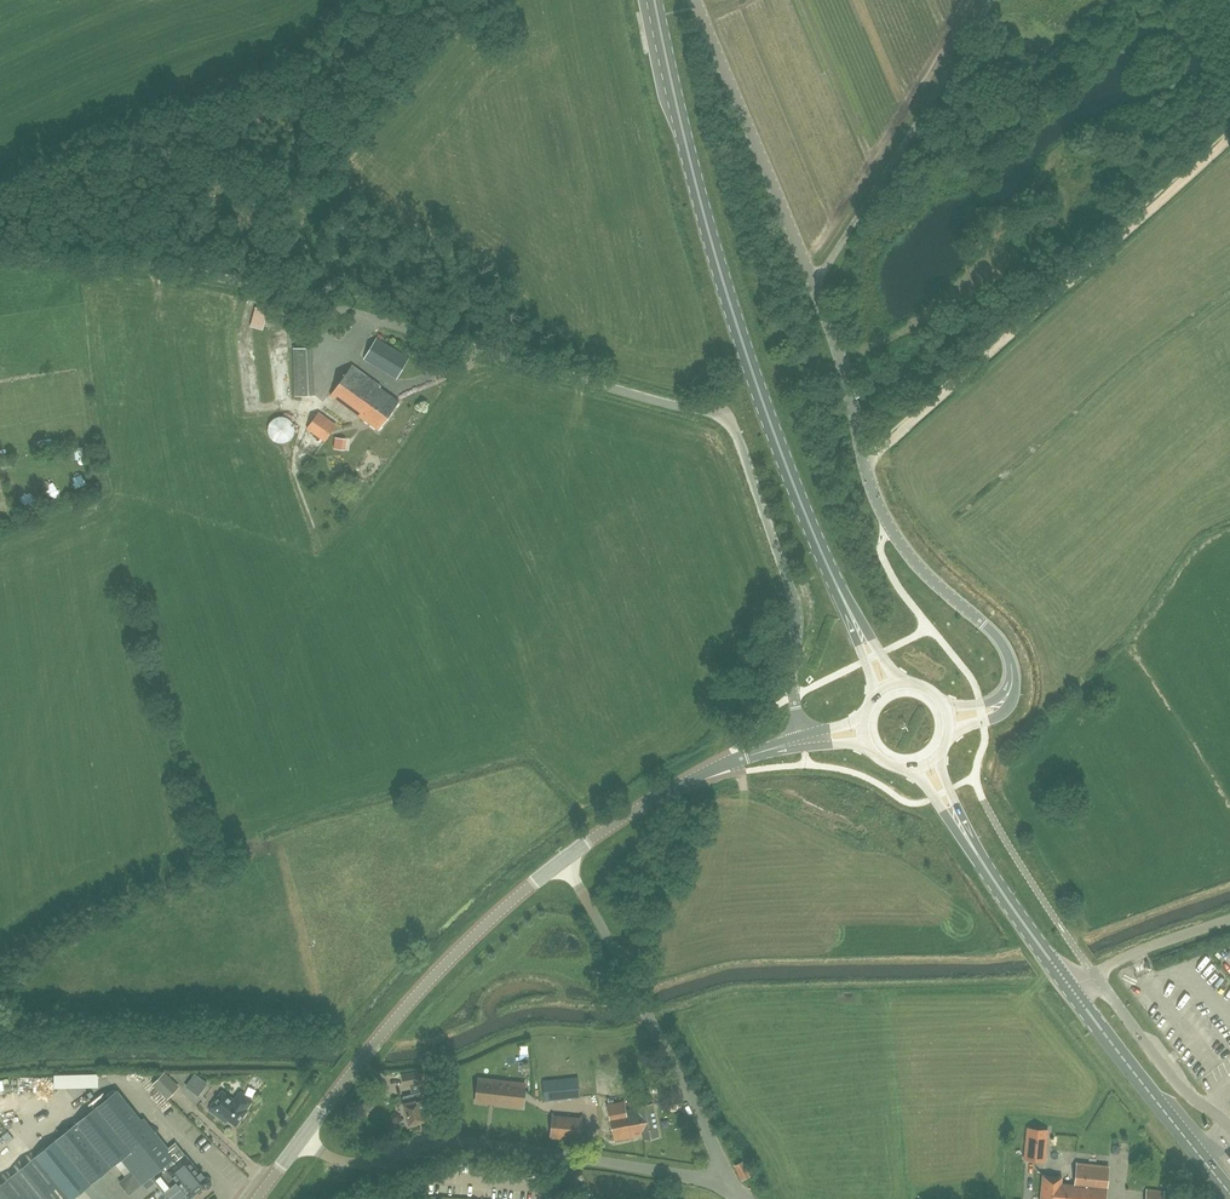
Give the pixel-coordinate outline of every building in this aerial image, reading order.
[(264,329),(268,311),(256,308),(251,327),(264,329)] [(397,380),(410,357),(377,338),(364,360),(397,380)] [(295,396),(315,395),(313,349),(294,350),(295,396)] [(378,430),(399,402),(380,388),(381,386),(353,366),(331,396),(378,430)] [(325,442),(337,425),(319,412),(307,429),(325,442)] [(290,413),(268,424),(277,444),(299,434),(290,413)] [(338,437),(337,449),(347,450),(348,438),(338,437)] [(654,1068),(638,1072),(641,1086),(657,1083),(654,1068)] [(101,1072),(56,1074),(57,1087),(101,1085),(101,1072)] [(420,1082),(421,1092),(403,1097),(405,1104),(408,1115),(405,1116),(408,1126),(419,1123),(418,1121),(430,1118),(425,1099),(423,1092),(430,1091),(426,1072),(418,1074),(418,1072),(403,1075),(405,1085),(420,1082)] [(168,1099),(179,1087),(165,1073),(153,1084),(168,1099)] [(198,1073),(188,1085),(201,1096),(211,1084),(198,1073)] [(545,1101),(580,1098),(578,1077),(543,1081),(545,1101)] [(479,1078),(477,1102),(522,1107),(525,1083),(479,1078)] [(35,1156),(70,1198),(72,1198),(121,1159),(132,1172),(142,1184),(143,1183),(152,1177),(156,1182),(165,1193),(166,1193),(168,1196),(165,1198),(186,1198),(185,1197),(188,1194),(190,1198),(202,1188),(207,1189),(211,1186),(211,1181),(208,1177),(203,1177),(185,1155),(175,1142),(168,1148),(165,1151),(140,1120),(116,1090),(35,1156)] [(240,1090),(233,1100),(222,1092),(209,1110),(225,1122),(228,1119),(236,1125),(247,1110),(254,1101),(240,1090)] [(624,1101),(607,1104),(614,1140),(643,1135),(643,1139),(659,1136),(652,1103),(637,1106),(637,1108),(626,1110),(624,1101)] [(582,1116),(581,1116),(580,1132),(552,1129),(553,1114),(550,1138),(579,1140),(582,1116)] [(9,1128),(0,1118),(0,1136),(9,1128)] [(22,1137),(31,1129),(24,1120),(14,1128),(22,1137)] [(1025,1158),(1044,1160),(1048,1131),(1028,1129),(1025,1158)] [(743,1179),(749,1176),(742,1162),(736,1165),(743,1179)] [(1108,1167),(1077,1164),(1075,1185),(1061,1184),(1062,1176),(1043,1175),(1041,1198),(1105,1198),(1108,1167)] [(1164,1192),(1147,1190),(1146,1198),(1163,1198),(1164,1192)]
